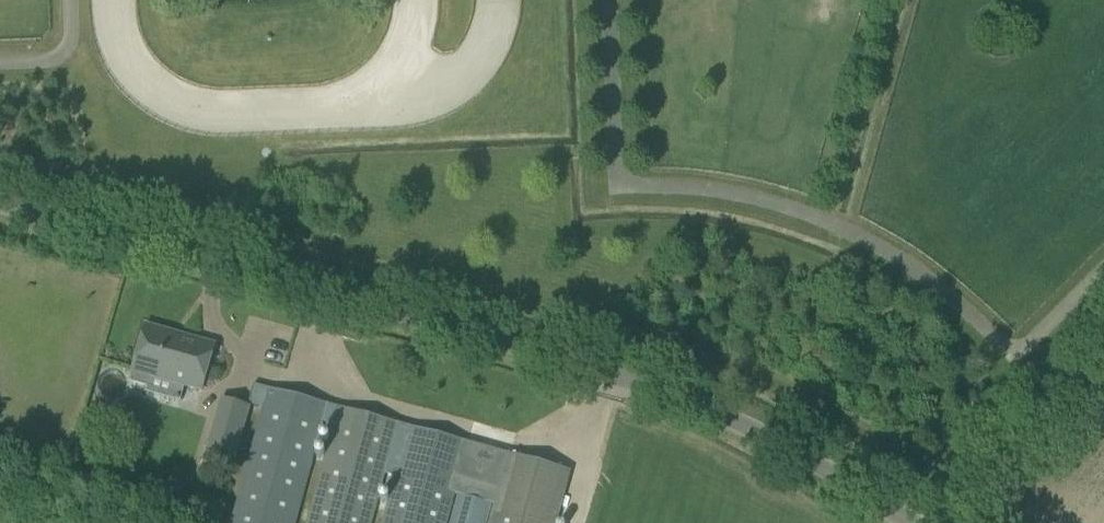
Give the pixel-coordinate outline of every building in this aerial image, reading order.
[(132,381),(144,384),(147,383),(149,376),(201,391),(214,345),(179,334),(178,338),(169,335),(170,332),(145,325),(132,371),(133,371),(131,379),(132,381)] [(320,425),(322,419),(326,403),(269,388),(253,384),(248,402),(264,406),(263,410),(232,522),(293,522),(320,425)] [(220,400),(206,448),(235,457),(249,408),(220,400)] [(305,522),(371,522),(384,474),(396,477),(410,426),(326,403),(322,419),(333,422),(305,522)] [(384,522),(445,522),(453,494),(458,496),(450,522),(485,522),(490,505),(493,505),(488,522),(554,522),(568,470),(509,454),(504,473),(462,462),(467,442),(410,426),(396,477),(384,522)] [(208,452),(203,468),(224,474),(228,458),(208,452)]
